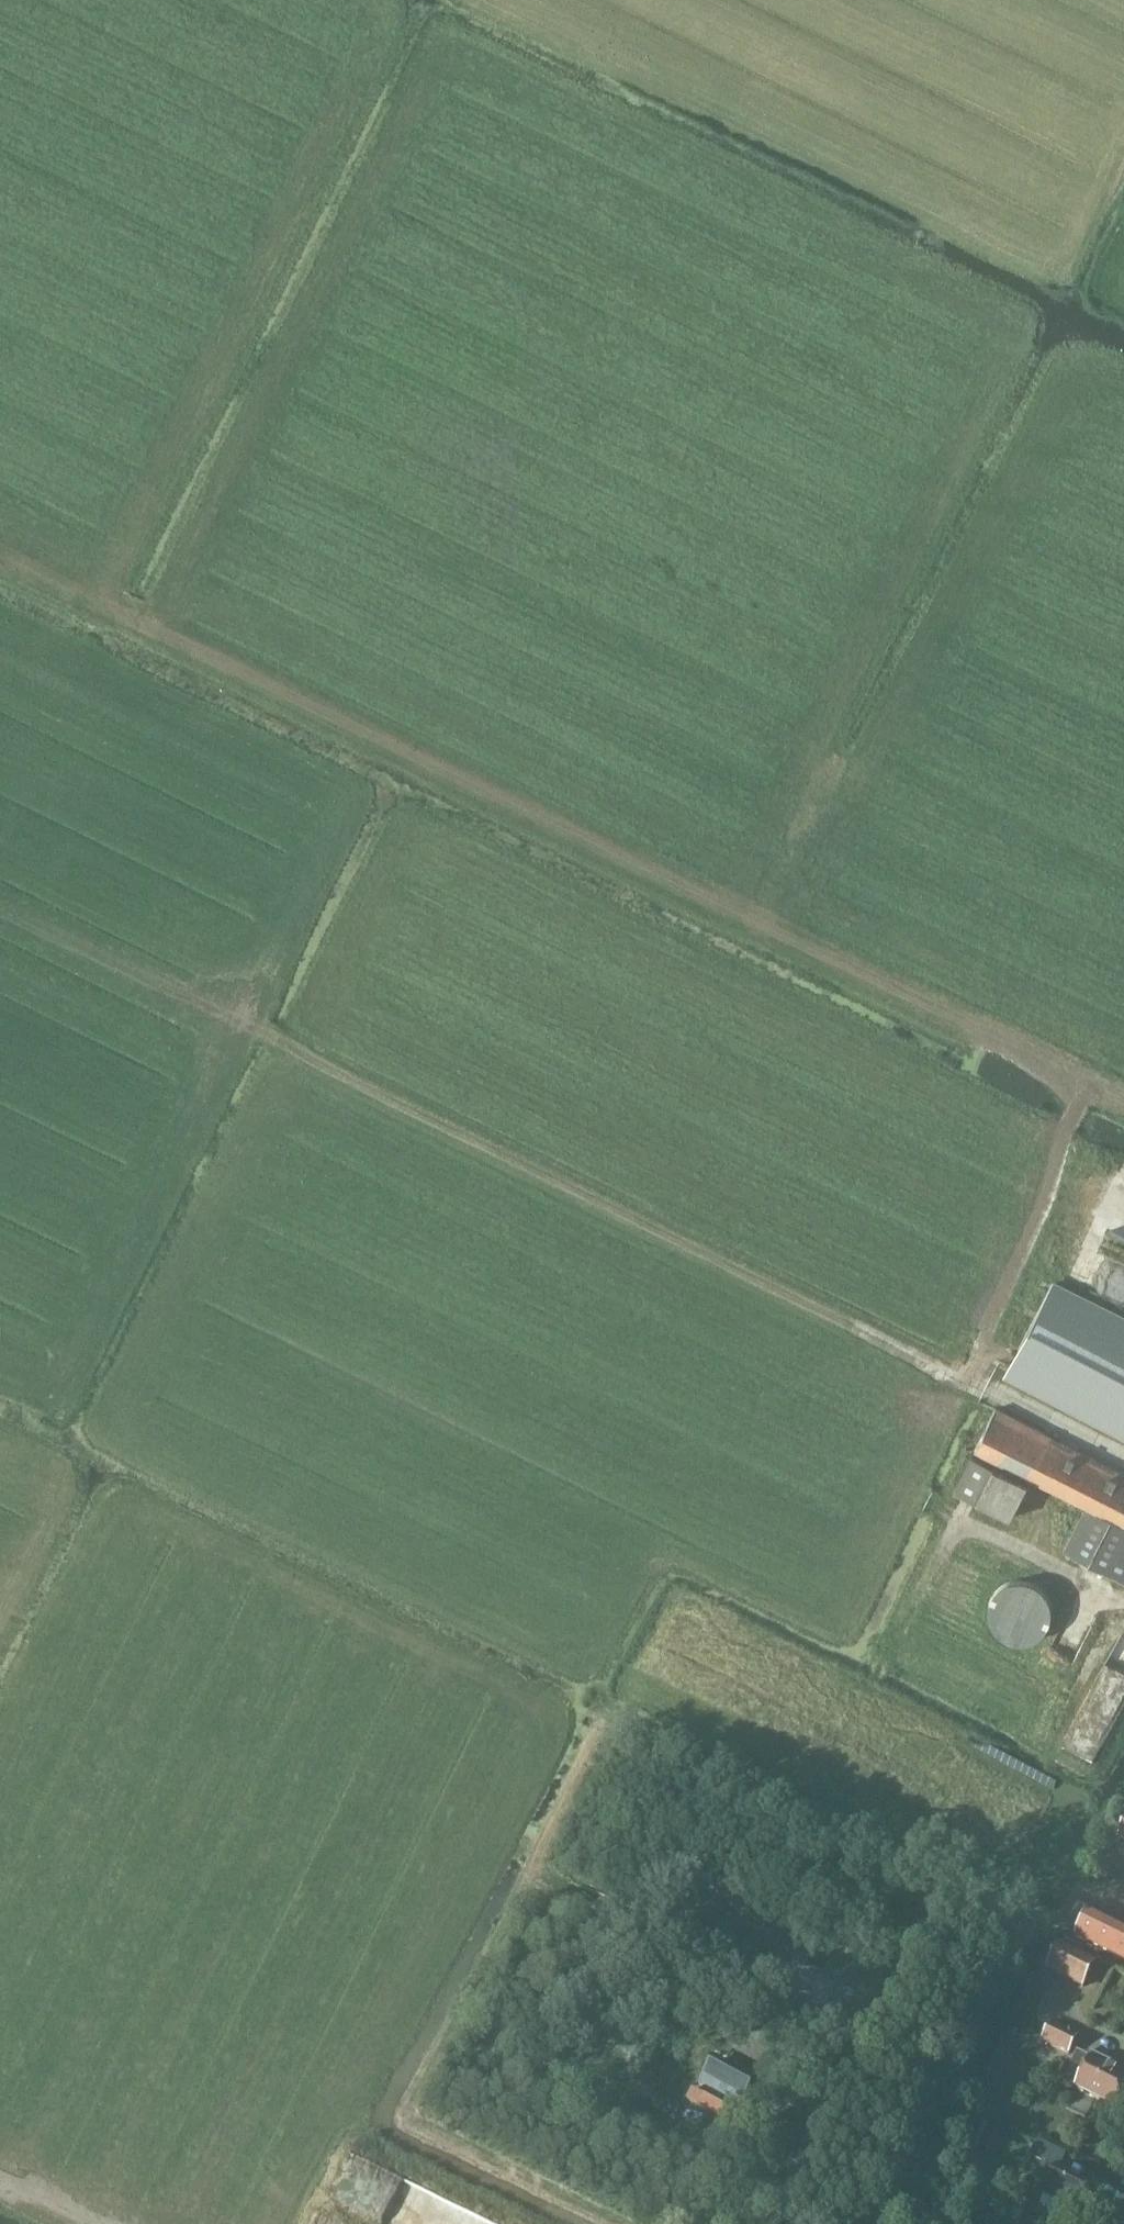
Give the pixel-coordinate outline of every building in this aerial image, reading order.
[(1052,1282),(1005,1373),(1123,1436),(1123,1320),(1052,1282)] [(996,1407),(953,1490),(1010,1517),(1026,1477),(1084,1506),(1063,1550),(1123,1582),(1123,1473),(996,1407)] [(989,1601),(987,1612),(989,1623),(994,1632),(1003,1639),(1013,1643),(1024,1643),(1034,1639),(1043,1632),(1048,1623),(1050,1612),(1048,1601),(1043,1591),(1035,1584),(1024,1581),(1013,1581),(1003,1584),(994,1591),(989,1601)] [(1090,1910),(1078,1936),(1093,1944),(1123,1959),(1123,1927),(1106,1918),(1090,1910)] [(1057,1947),(1046,1969),(1082,1987),(1093,1965),(1057,1947)] [(1050,2023),(1041,2041),(1068,2055),(1077,2037),(1050,2023)] [(1057,2079),(1074,2088),(1115,2109),(1123,2091),(1123,2079),(1105,2070),(1109,2066),(1091,2056),(1088,2061),(1075,2055),(1071,2063),(1067,2061),(1057,2079)] [(1046,2188),(1042,2193),(1077,2210),(1088,2184),(1057,2169),(1064,2156),(1037,2143),(1029,2158),(1040,2165),(1032,2181),(1046,2188)]
